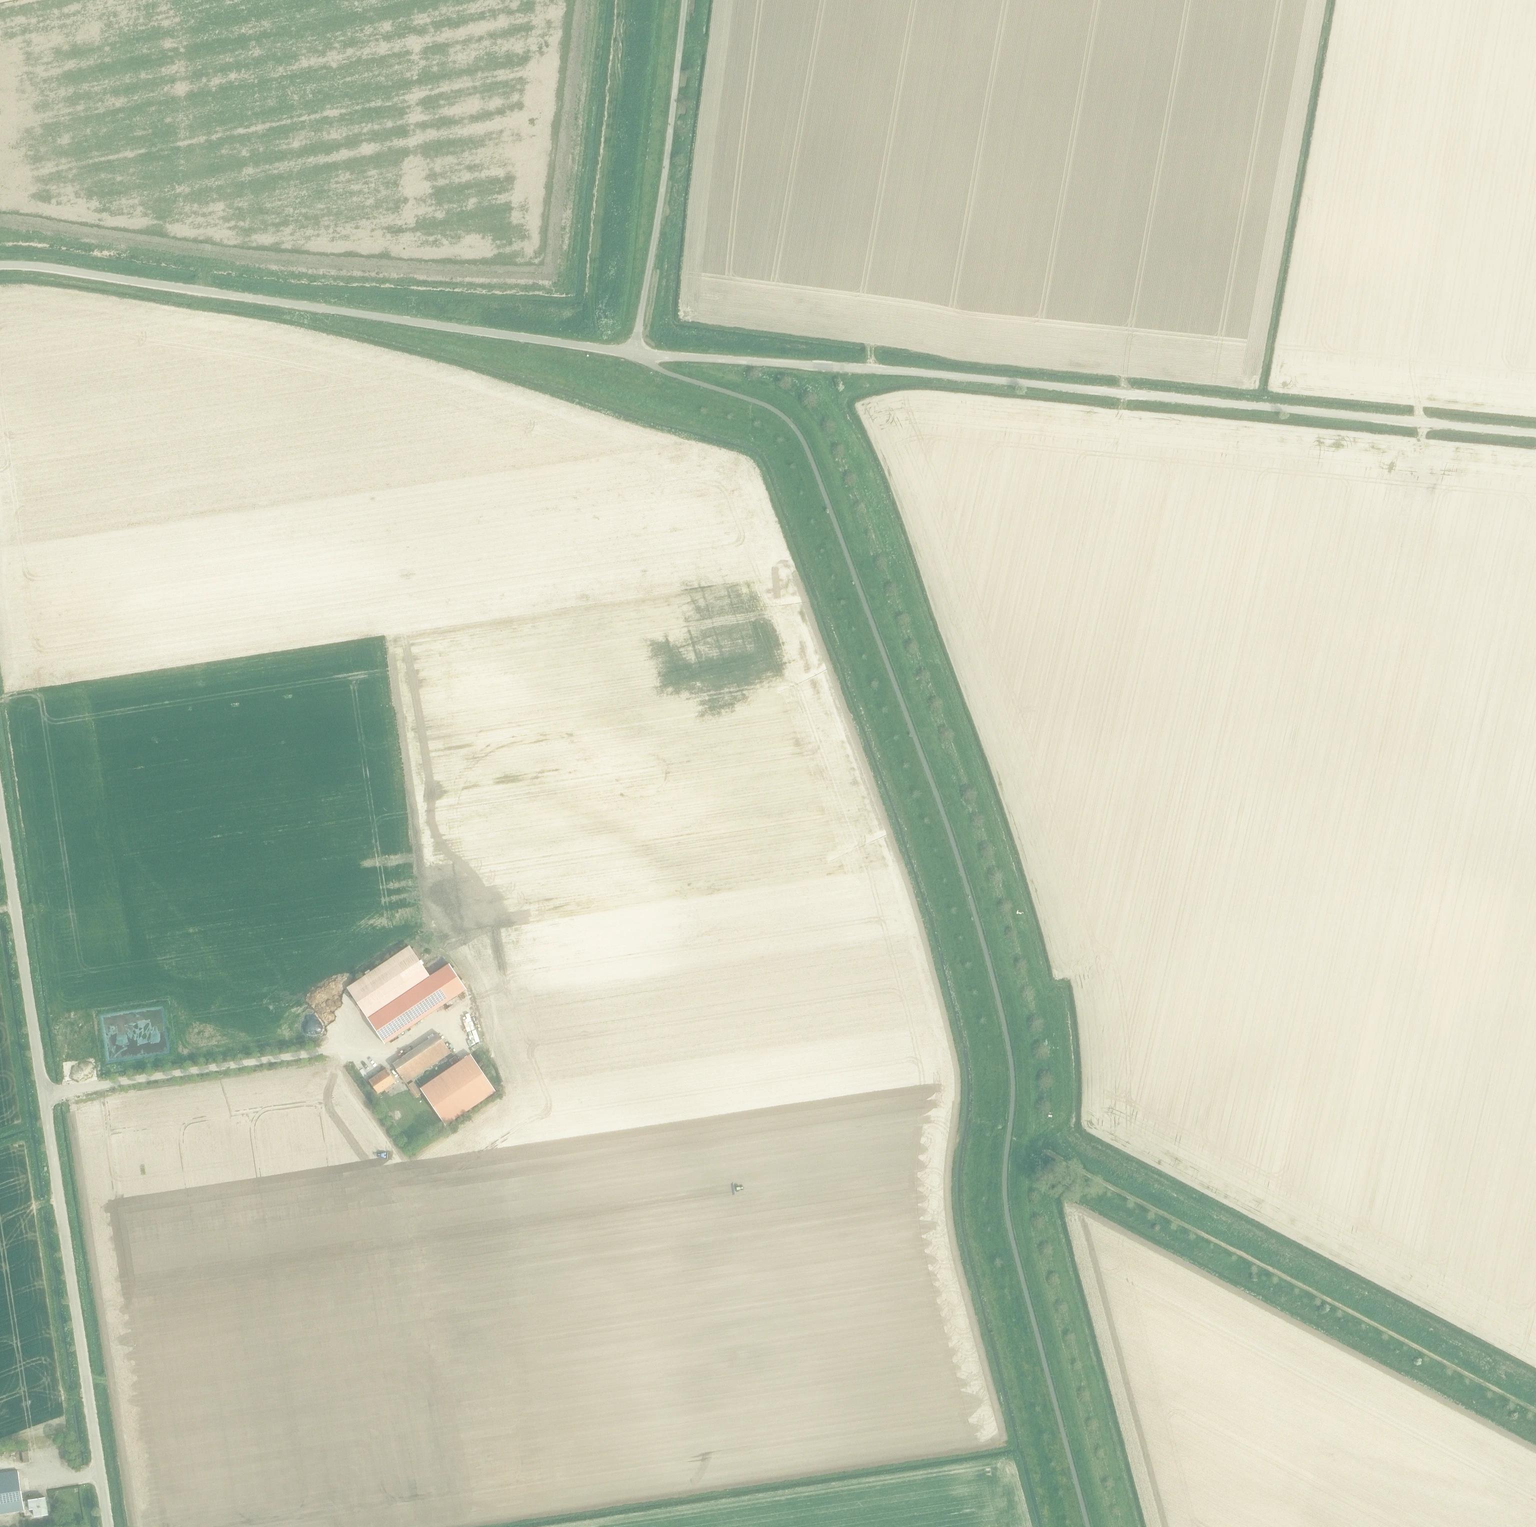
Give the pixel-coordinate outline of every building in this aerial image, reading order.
[(389,960),(347,988),(367,1018),(429,977),(409,947),(389,960)] [(449,963),(429,977),(367,1018),(379,1035),(385,1044),(466,989),(449,963)] [(393,1064),(406,1083),(451,1052),(438,1033),(393,1064)] [(470,1054),(420,1088),(445,1126),(496,1091),(470,1054)] [(387,1092),(390,1090),(388,1087),(395,1082),(386,1068),(369,1080),(378,1094),(385,1089),(387,1092)] [(407,1085),(415,1097),(421,1093),(413,1082),(407,1085)] [(22,1452),(24,1463),(31,1462),(29,1451),(22,1452)] [(22,1502),(17,1471),(0,1474),(0,1514),(32,1509),(34,1517),(47,1515),(45,1499),(22,1502)]
